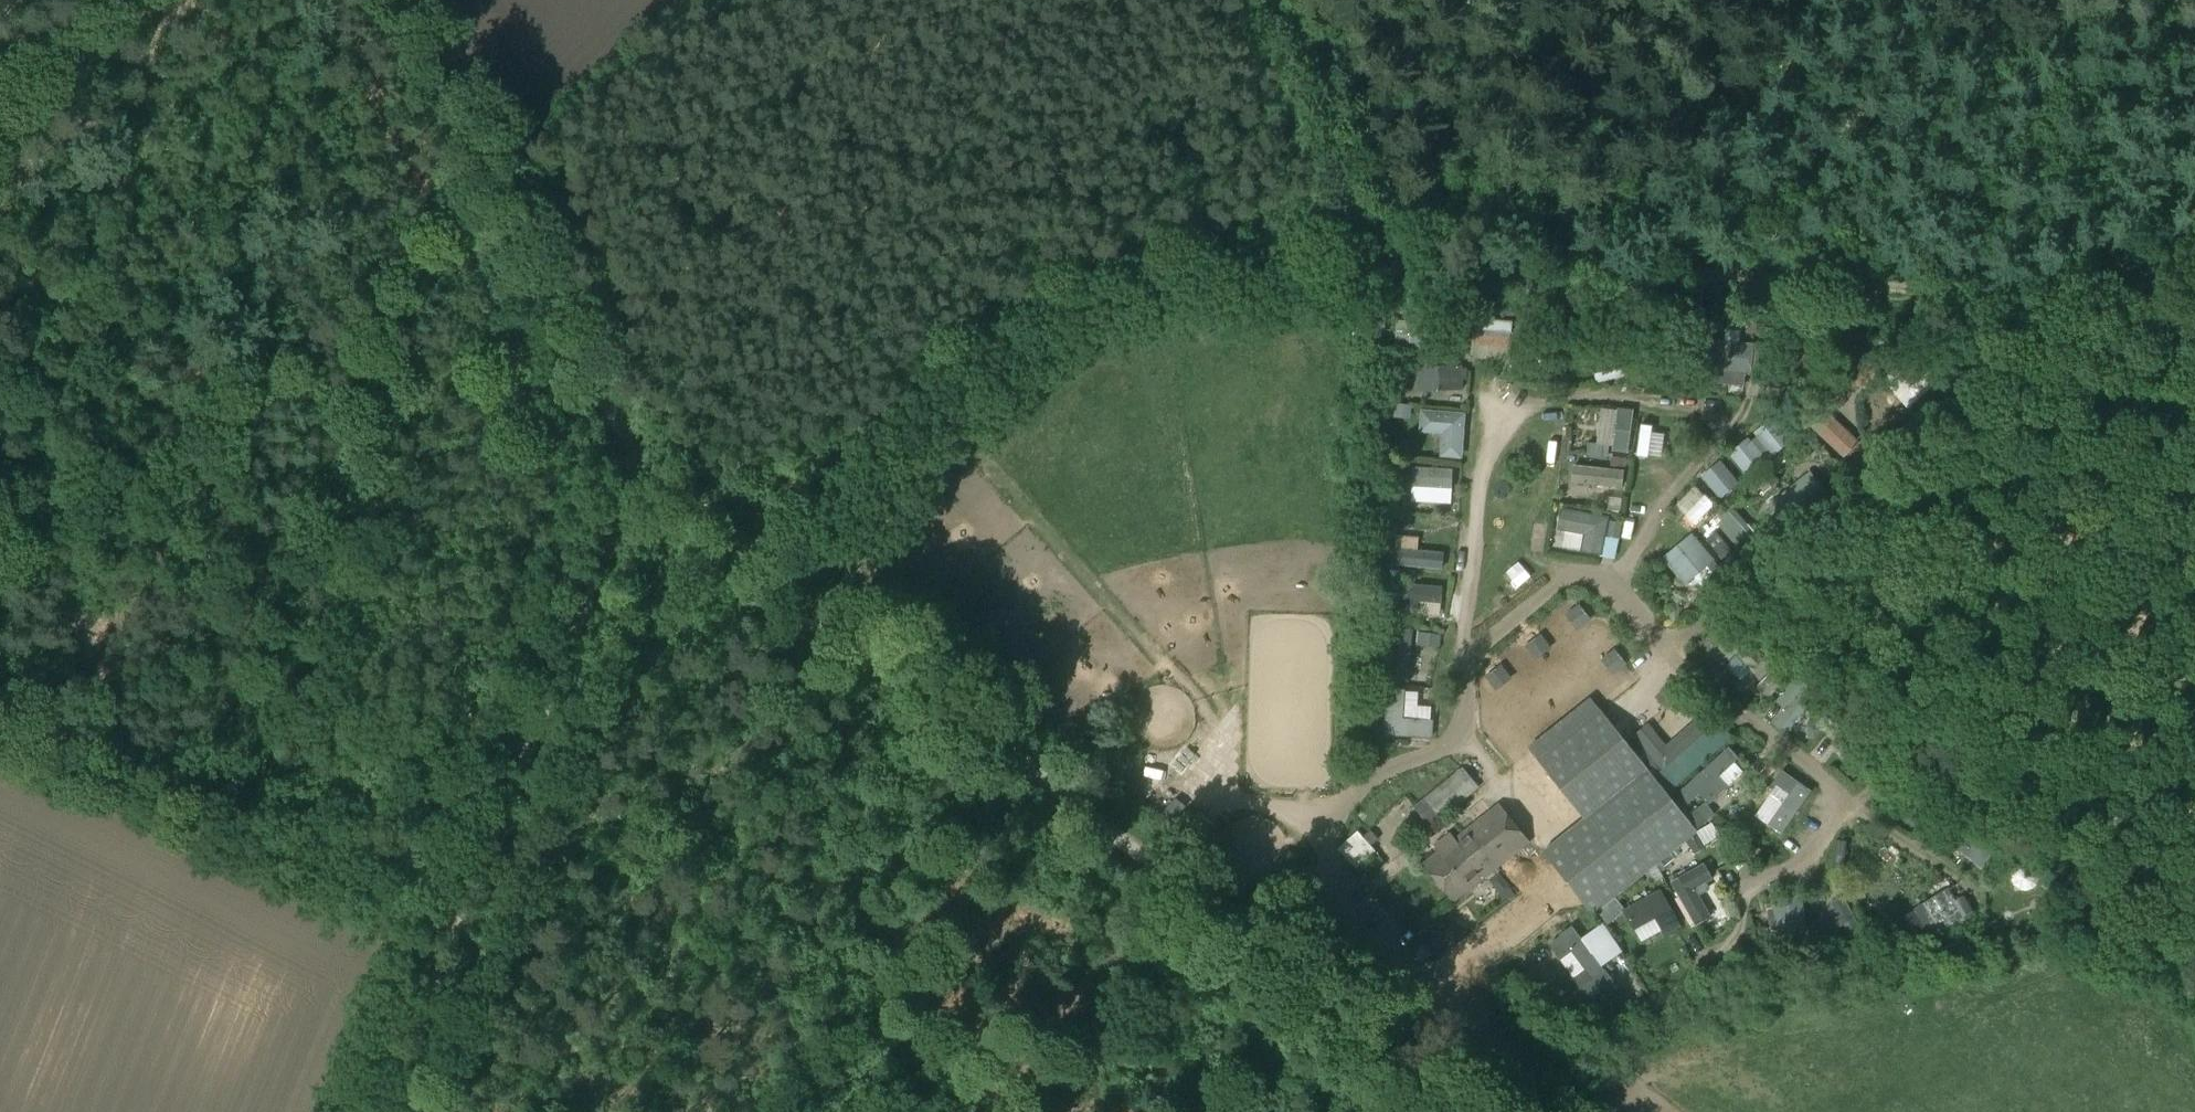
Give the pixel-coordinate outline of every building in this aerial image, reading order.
[(1370,309),(1368,327),(1372,328),(1373,322),(1387,324),(1388,311),(1370,309)] [(1478,335),(1477,343),(1511,347),(1513,323),(1475,319),(1474,334),(1478,335)] [(1692,331),(1692,335),(1707,338),(1708,332),(1709,322),(1694,320),(1692,331)] [(1434,358),(1434,348),(1453,349),(1454,325),(1412,324),(1412,348),(1418,348),(1418,357),(1434,358)] [(1581,347),(1588,374),(1626,365),(1620,338),(1581,347)] [(1761,338),(1760,351),(1771,352),(1772,339),(1761,338)] [(1708,370),(1729,371),(1728,383),(1744,384),(1745,373),(1750,373),(1752,344),(1710,340),(1708,370)] [(1845,378),(1843,383),(1854,387),(1856,382),(1869,387),(1879,358),(1841,345),(1831,374),(1845,378)] [(1894,365),(1912,386),(1936,366),(1924,352),(1917,357),(1911,350),(1894,365)] [(1462,366),(1434,367),(1434,360),(1418,360),(1418,370),(1423,370),(1424,392),(1435,392),(1435,390),(1463,389),(1462,366)] [(1409,405),(1400,404),(1399,413),(1408,415),(1409,405)] [(1588,442),(1587,454),(1608,455),(1609,445),(1612,445),(1611,451),(1627,453),(1633,409),(1617,407),(1617,410),(1600,408),(1596,443),(1588,442)] [(1810,423),(1814,413),(1804,408),(1800,418),(1810,423)] [(1824,411),(1812,423),(1845,454),(1856,442),(1824,411)] [(1460,456),(1463,416),(1423,413),(1422,430),(1444,431),(1443,455),(1460,456)] [(1681,444),(1682,415),(1653,414),(1652,443),(1681,444)] [(1777,425),(1752,445),(1758,453),(1767,446),(1774,454),(1790,441),(1777,425)] [(1752,445),(1735,458),(1748,475),(1774,454),(1767,446),(1758,453),(1752,445)] [(1423,455),(1422,483),(1438,483),(1439,456),(1423,455)] [(1611,466),(1624,467),(1624,459),(1612,458),(1611,466)] [(1623,470),(1573,466),(1571,484),(1622,488),(1623,470)] [(1725,467),(1708,480),(1722,496),(1738,483),(1725,467)] [(1831,496),(1814,475),(1772,510),(1773,512),(1767,517),(1782,536),(1831,496)] [(1391,482),(1390,509),(1406,510),(1407,482),(1391,482)] [(1726,531),(1742,518),(1734,509),(1718,522),(1726,531)] [(1583,550),(1600,553),(1607,519),(1563,510),(1561,519),(1559,520),(1558,528),(1559,530),(1567,531),(1569,530),(1586,533),(1583,550)] [(1392,514),(1390,529),(1409,530),(1410,515),(1392,514)] [(1618,537),(1620,524),(1610,522),(1608,536),(1618,537)] [(1419,529),(1418,547),(1459,548),(1459,529),(1419,529)] [(1734,552),(1716,532),(1706,540),(1724,561),(1734,552)] [(1692,534),(1664,557),(1685,582),(1707,564),(1714,573),(1720,569),(1692,534)] [(1746,555),(1754,564),(1772,549),(1764,540),(1746,555)] [(1729,582),(1723,574),(1712,583),(1718,590),(1729,582)] [(1440,604),(1442,587),(1402,583),(1400,607),(1420,609),(1421,602),(1440,604)] [(1671,622),(1679,622),(1678,611),(1670,611),(1671,622)] [(1727,619),(1701,644),(1723,667),(1737,653),(1761,679),(1773,667),(1727,619)] [(1423,671),(1424,620),(1408,620),(1407,670),(1423,671)] [(1548,648),(1566,634),(1556,621),(1538,634),(1548,648)] [(1404,679),(1408,631),(1392,630),(1388,678),(1404,679)] [(1439,635),(1426,633),(1425,643),(1438,645),(1439,635)] [(1637,642),(1618,657),(1635,678),(1654,663),(1637,642)] [(1781,666),(1760,686),(1769,695),(1790,675),(1781,666)] [(1776,722),(1787,732),(1819,694),(1798,676),(1778,700),(1788,708),(1776,722)] [(1658,700),(1667,710),(1687,693),(1678,682),(1658,700)] [(1388,690),(1385,735),(1430,738),(1431,720),(1404,718),(1405,691),(1388,690)] [(1824,692),(1816,702),(1822,708),(1831,698),(1824,692)] [(1693,826),(1601,710),(1538,760),(1585,819),(1543,852),(1593,914),(1693,826)] [(1664,770),(1715,726),(1706,716),(1666,751),(1645,726),(1634,735),(1664,770)] [(1813,717),(1807,724),(1808,734),(1816,739),(1825,727),(1813,717)] [(1882,740),(1875,749),(1883,756),(1891,747),(1882,740)] [(1887,755),(1893,760),(1901,751),(1894,746),(1887,755)] [(1700,794),(1709,804),(1729,786),(1720,776),(1735,761),(1725,750),(1677,794),(1687,806),(1700,794)] [(1462,768),(1428,796),(1443,815),(1477,788),(1462,768)] [(1767,825),(1781,835),(1811,792),(1781,771),(1771,785),(1775,788),(1787,796),(1767,825)] [(1451,832),(1434,845),(1438,851),(1424,862),(1455,901),(1530,841),(1499,803),(1456,838),(1451,832)] [(1709,820),(1698,807),(1686,817),(1697,830),(1709,820)] [(1721,833),(1734,821),(1722,809),(1710,821),(1721,833)] [(1963,830),(1953,842),(1981,865),(2002,839),(1964,809),(1953,822),(1963,830)] [(1370,831),(1363,837),(1371,845),(1378,839),(1370,831)] [(1698,835),(1687,842),(1693,850),(1703,844),(1698,835)] [(1897,874),(1907,866),(1889,843),(1879,851),(1897,874)] [(1661,859),(1649,867),(1659,883),(1672,875),(1661,859)] [(1671,882),(1696,925),(1711,916),(1698,894),(1708,889),(1705,883),(1713,878),(1704,864),(1671,882)] [(1715,894),(1730,891),(1727,876),(1713,879),(1715,894)] [(1651,881),(1638,888),(1646,900),(1658,893),(1651,881)] [(1846,906),(1859,904),(1857,887),(1844,889),(1846,906)] [(1948,889),(1913,910),(1927,933),(1930,938),(1972,912),(1963,897),(1955,902),(1948,889)] [(1661,892),(1625,912),(1634,928),(1655,917),(1664,932),(1679,924),(1661,892)] [(1807,932),(1801,895),(1773,900),(1779,937),(1807,932)] [(1615,899),(1600,912),(1608,922),(1620,912),(1618,910),(1622,907),(1615,899)] [(1899,919),(1913,942),(1927,933),(1913,910),(1899,919)] [(1887,936),(1876,916),(1866,922),(1874,936),(1876,935),(1878,940),(1887,936)] [(1584,930),(1602,963),(1615,956),(1597,923),(1584,930)] [(1451,942),(1437,924),(1420,937),(1434,955),(1451,942)] [(1573,927),(1572,928),(1549,946),(1559,960),(1570,952),(1591,981),(1570,996),(1579,1009),(1592,999),(1597,1006),(1617,991),(1612,984),(1613,984),(1604,972),(1605,971),(1573,927)] [(1423,942),(1413,951),(1422,961),(1432,952),(1423,942)] [(1765,946),(1756,949),(1760,962),(1768,959),(1765,946)] [(1768,970),(1762,973),(1767,987),(1773,985),(1768,970)] [(1614,1013),(1631,1002),(1625,992),(1607,1004),(1614,1013)]
